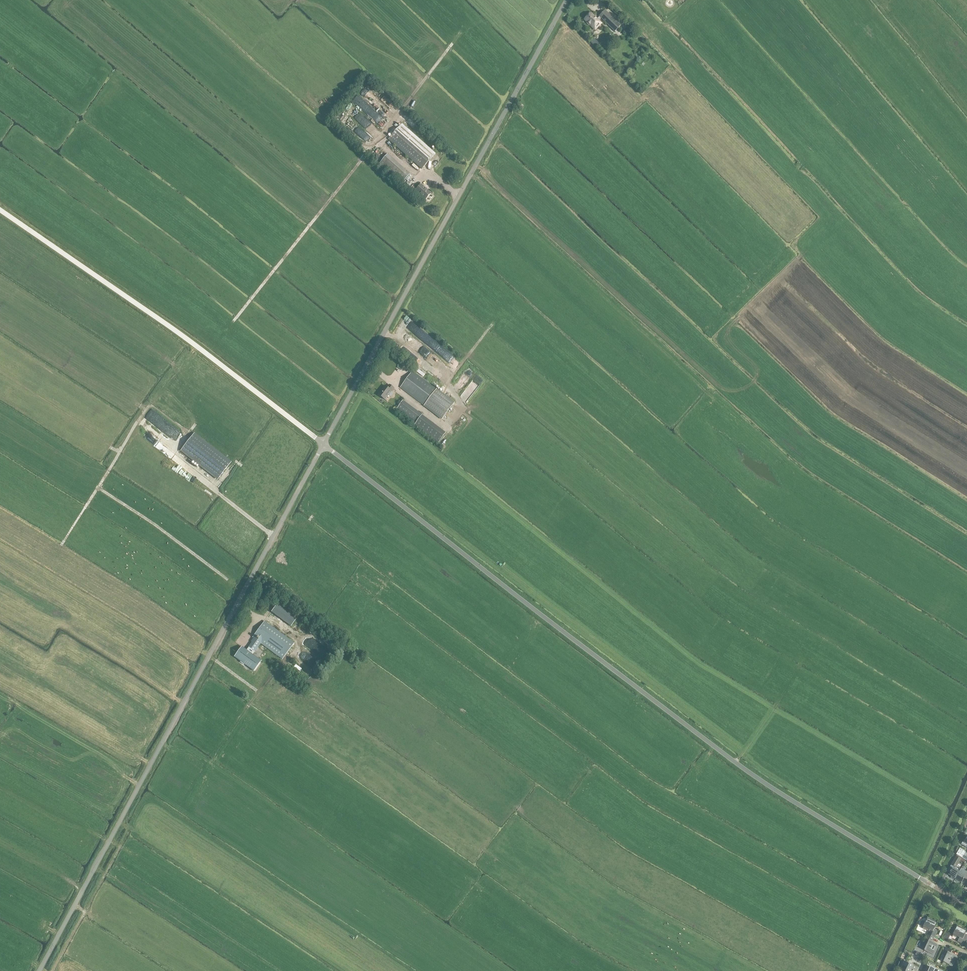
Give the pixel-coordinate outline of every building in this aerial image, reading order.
[(590,25),(593,28),(595,30),(601,23),(599,21),(601,18),(615,32),(621,26),(605,10),(599,16),(600,17),(597,19),(591,13),(585,20),(588,23),(587,24),(589,26),(590,25)] [(594,39),(591,42),(597,48),(600,45),(594,39)] [(389,140),(422,169),(436,154),(403,124),(389,140)] [(388,155),(380,164),(403,184),(411,175),(388,155)] [(432,194),(422,185),(416,191),(426,200),(432,194)] [(437,390),(413,371),(401,387),(425,406),(443,419),(455,403),(437,390)] [(379,395),(386,400),(392,391),(393,391),(395,388),(390,385),(388,388),(386,386),(379,395)] [(231,463),(194,434),(181,451),(218,479),(231,463)] [(258,647),(261,644),(282,659),(294,643),(265,621),(253,637),(255,639),(252,643),(257,646),(258,647)] [(252,654),(257,646),(252,643),(246,650),(242,646),(234,657),(254,672),(261,661),(252,654)] [(960,848),(956,854),(957,855),(962,858),(963,857),(963,856),(966,851),(960,848)] [(955,869),(960,860),(965,863),(966,860),(962,858),(957,855),(948,871),(950,872),(949,875),(951,877),(951,878),(954,879),(954,878),(955,879),(959,872),(955,869)] [(966,872),(961,868),(959,872),(955,879),(956,879),(955,880),(958,882),(959,881),(961,883),(966,876),(966,877),(966,871),(966,872)] [(929,932),(928,935),(934,938),(937,930),(934,929),(937,923),(927,918),(925,922),(922,921),(920,926),(924,927),(923,929),(929,932)] [(964,945),(966,940),(966,938),(964,937),(966,930),(957,926),(953,935),(953,936),(959,939),(958,942),(964,945)] [(934,938),(928,935),(924,943),(926,944),(923,950),(925,950),(924,951),(933,955),(938,945),(932,942),(934,938)] [(950,954),(952,950),(946,948),(943,954),(946,955),(943,962),(952,966),(957,956),(950,954)]
